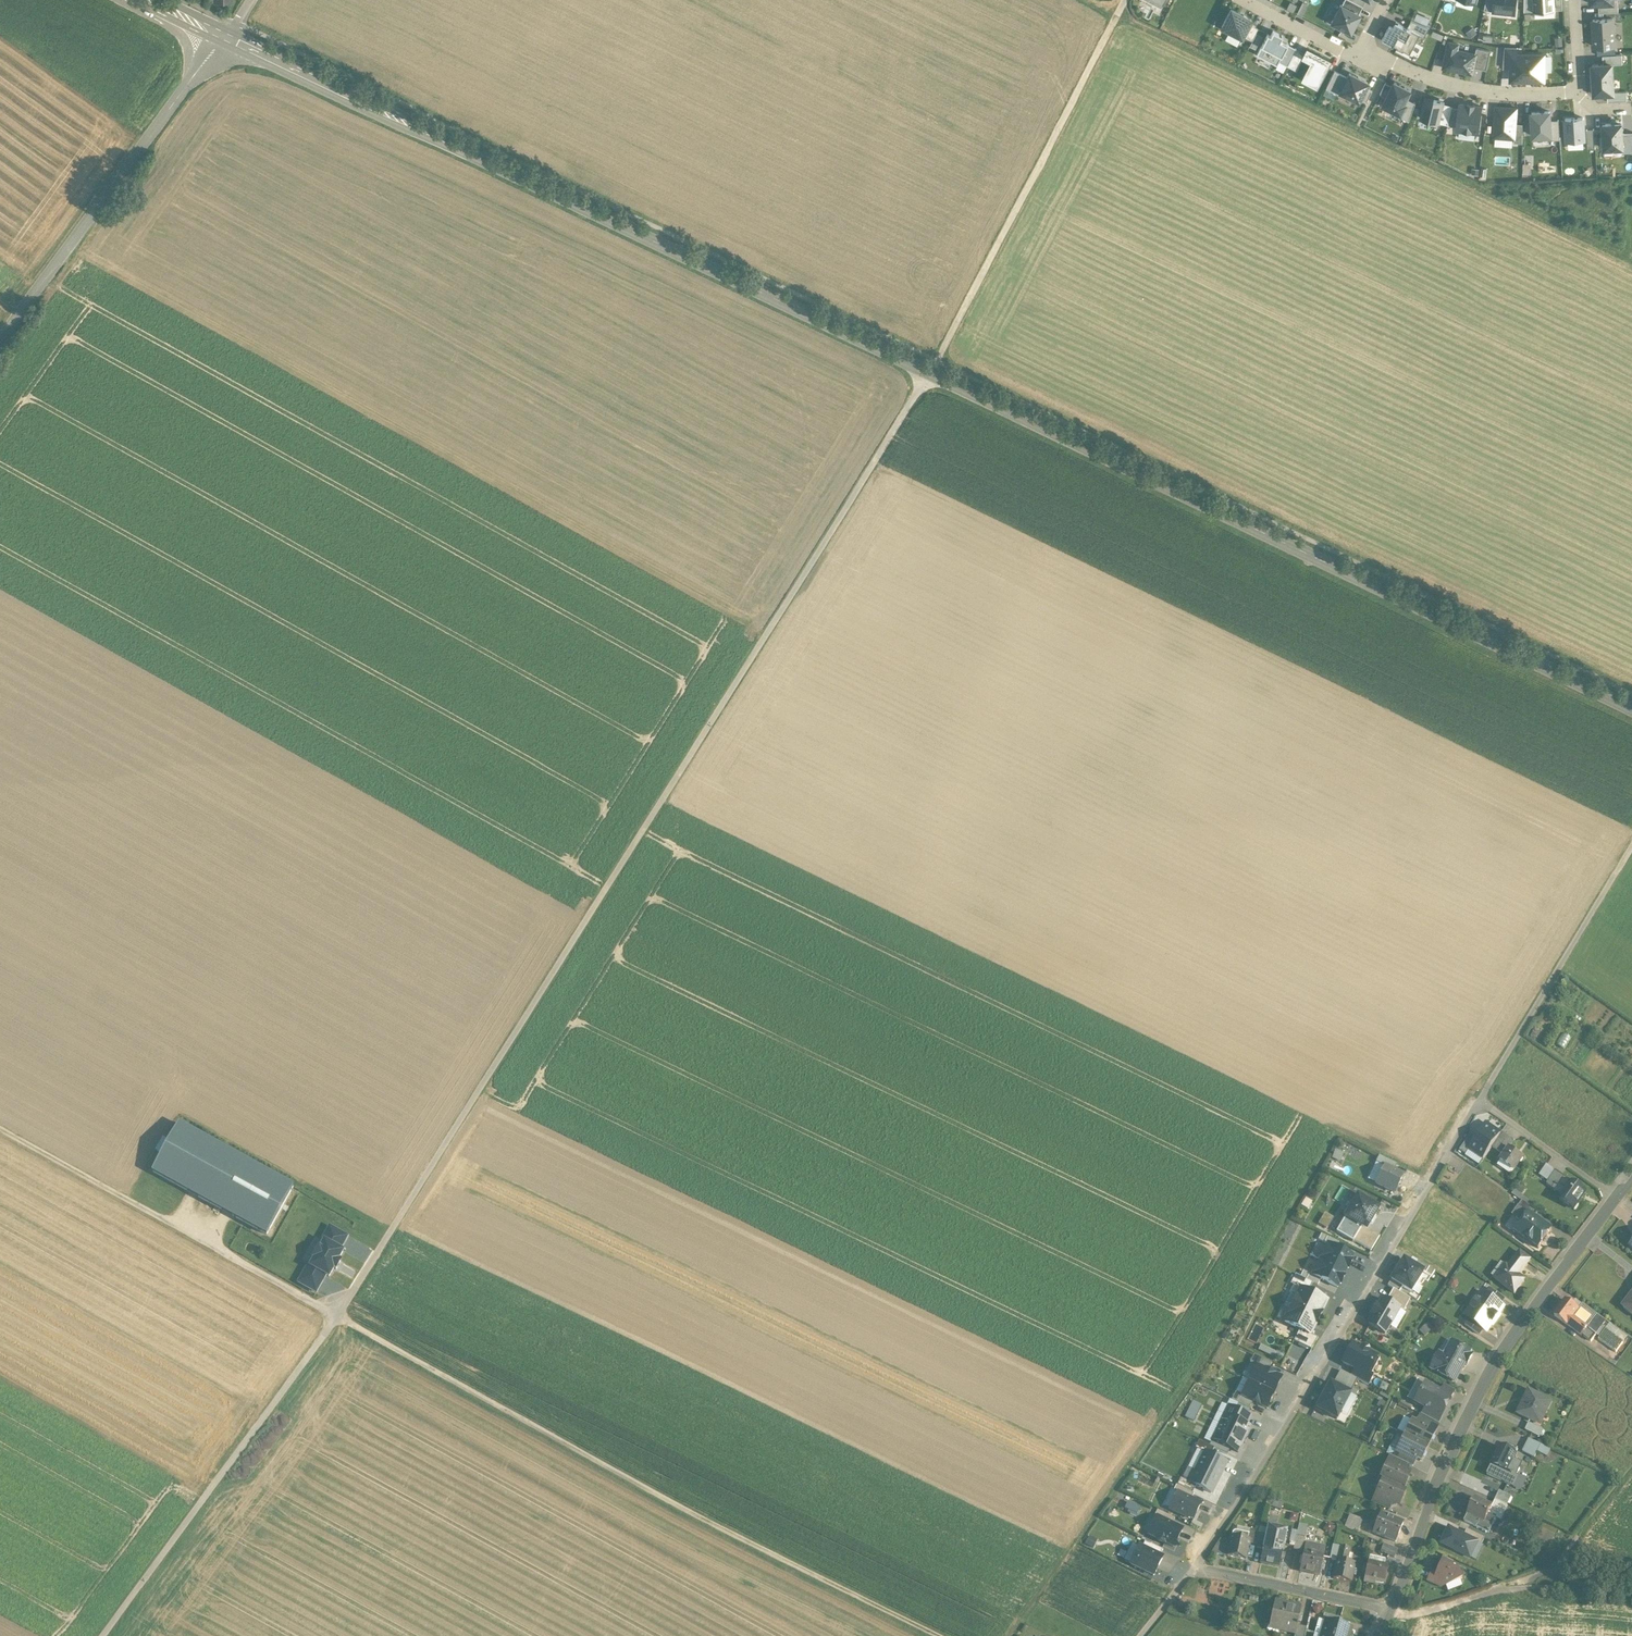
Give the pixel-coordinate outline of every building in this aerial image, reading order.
[(1362,6),(1350,0),(1344,0),(1341,5),(1359,14),(1362,6)] [(1493,11),(1495,0),(1486,0),(1484,10),(1493,11)] [(1515,14),(1517,0),(1495,0),(1493,11),(1515,14)] [(1534,11),(1533,0),(1523,0),(1524,11),(1534,11)] [(1534,11),(1555,10),(1554,0),(1533,0),(1534,11)] [(1614,3),(1598,3),(1599,13),(1619,11),(1618,0),(1615,0),(1614,3)] [(1341,5),(1340,5),(1331,23),(1350,32),(1360,14),(1359,14),(1341,5)] [(1252,20),(1230,9),(1221,27),(1243,39),(1244,37),(1250,25),(1252,20)] [(1555,10),(1534,11),(1534,18),(1555,17),(1555,10)] [(1430,19),(1417,14),(1414,21),(1427,27),(1430,19)] [(1593,19),(1595,47),(1615,46),(1613,18),(1593,19)] [(1411,20),(1407,28),(1420,35),(1424,37),(1429,28),(1411,20)] [(1409,55),(1420,35),(1407,28),(1396,22),(1391,32),(1388,30),(1382,40),(1409,55)] [(1258,29),(1250,25),(1244,37),(1252,41),(1256,33),(1258,29)] [(1282,36),(1273,32),(1271,37),(1267,35),(1257,55),(1277,65),(1279,62),(1287,45),(1279,41),(1282,36)] [(1473,67),(1476,54),(1457,50),(1458,44),(1449,42),(1443,67),(1472,74),(1473,67)] [(1288,66),(1296,49),(1287,45),(1279,62),(1288,66)] [(1505,48),(1503,67),(1511,67),(1511,56),(1517,56),(1517,47),(1505,48)] [(1476,54),(1473,67),(1487,70),(1491,51),(1477,48),(1476,54)] [(1302,57),(1304,53),(1296,49),(1288,66),(1296,70),(1302,57)] [(1317,87),(1330,60),(1306,49),(1304,53),(1302,57),(1310,61),(1301,79),(1317,87)] [(1622,55),(1603,56),(1603,64),(1612,64),(1623,63),(1622,55)] [(1511,81),(1544,81),(1544,56),(1517,56),(1511,56),(1511,67),(1511,81)] [(1613,93),(1612,64),(1603,64),(1592,65),(1594,94),(1607,93),(1613,93)] [(1340,92),(1347,77),(1334,71),(1326,89),(1339,95),(1340,92)] [(1367,83),(1349,74),(1347,77),(1340,92),(1358,101),(1359,99),(1365,88),(1367,83)] [(1411,90),(1394,82),(1392,86),(1387,98),(1383,105),(1400,114),(1407,99),(1411,90)] [(1387,98),(1392,86),(1385,83),(1380,95),(1387,98)] [(1371,91),(1365,88),(1359,99),(1366,103),(1371,91)] [(1613,93),(1607,93),(1608,102),(1627,101),(1627,92),(1613,93)] [(1420,118),(1440,123),(1444,104),(1444,102),(1425,97),(1420,118)] [(1416,104),(1407,99),(1400,114),(1401,114),(1400,117),(1409,121),(1416,104)] [(1448,125),(1452,107),(1452,106),(1444,104),(1440,123),(1448,125)] [(1467,105),(1460,104),(1459,108),(1457,127),(1457,130),(1478,132),(1481,107),(1474,106),(1474,105),(1467,104),(1467,105)] [(1459,108),(1452,107),(1448,125),(1448,126),(1457,127),(1459,108)] [(1516,108),(1495,107),(1494,137),(1514,138),(1515,123),(1516,108)] [(1550,112),(1532,113),(1533,136),(1548,136),(1551,135),(1550,121),(1550,112)] [(1566,141),(1587,140),(1586,130),(1585,118),(1565,119),(1566,141)] [(1549,140),(1560,140),(1559,121),(1550,121),(1551,135),(1548,136),(1549,140)] [(1515,123),(1514,138),(1514,143),(1521,143),(1522,124),(1515,123)] [(1622,123),(1603,124),(1604,149),(1623,149),(1622,133),(1622,123)] [(1595,129),(1586,130),(1587,140),(1587,149),(1596,148),(1595,129)] [(1622,133),(1623,149),(1623,152),(1631,152),(1631,132),(1622,133)] [(1492,1147),(1501,1135),(1487,1125),(1476,1140),(1469,1151),(1483,1161),(1492,1147)] [(294,1189),(179,1126),(153,1172),(268,1236),(294,1189)] [(1509,1138),(1502,1133),(1501,1135),(1492,1147),(1499,1152),(1509,1138)] [(1469,1151),(1476,1140),(1470,1136),(1460,1151),(1466,1156),(1469,1151)] [(1509,1138),(1499,1152),(1504,1156),(1509,1149),(1515,1142),(1509,1138)] [(1335,1149),(1332,1157),(1339,1160),(1342,1152),(1335,1149)] [(1509,1149),(1504,1156),(1500,1162),(1514,1172),(1523,1159),(1509,1149)] [(1376,1163),(1393,1172),(1397,1165),(1379,1157),(1376,1163)] [(1514,1172),(1500,1162),(1497,1166),(1511,1176),(1514,1172)] [(1546,1185),(1556,1171),(1545,1164),(1536,1178),(1546,1185)] [(1384,1168),(1376,1184),(1395,1193),(1402,1176),(1393,1172),(1384,1168)] [(1562,1176),(1556,1171),(1546,1185),(1553,1189),(1557,1183),(1562,1176)] [(1571,1182),(1562,1176),(1557,1183),(1566,1190),(1571,1182)] [(1586,1192),(1571,1182),(1566,1190),(1559,1199),(1573,1209),(1586,1192)] [(1518,1199),(1520,1195),(1525,1188),(1517,1183),(1510,1194),(1518,1199)] [(1530,1201),(1520,1195),(1518,1199),(1522,1201),(1527,1205),(1530,1201)] [(1301,1205),(1308,1210),(1313,1202),(1306,1197),(1301,1205)] [(1360,1226),(1366,1229),(1378,1209),(1357,1197),(1345,1217),(1360,1226)] [(1527,1205),(1522,1201),(1517,1207),(1528,1215),(1529,1214),(1534,1218),(1538,1212),(1527,1205)] [(1528,1215),(1517,1207),(1512,1216),(1515,1218),(1519,1221),(1524,1220),(1528,1215)] [(1534,1218),(1529,1214),(1528,1215),(1524,1220),(1519,1221),(1520,1226),(1515,1232),(1526,1240),(1526,1238),(1531,1242),(1530,1243),(1538,1248),(1551,1229),(1542,1223),(1542,1224),(1538,1222),(1539,1221),(1534,1218)] [(1336,1232),(1341,1221),(1331,1217),(1326,1228),(1336,1232)] [(1515,1218),(1508,1227),(1515,1232),(1520,1226),(1519,1221),(1515,1218)] [(1366,1229),(1360,1226),(1352,1241),(1370,1251),(1379,1237),(1366,1229)] [(347,1238),(329,1228),(322,1242),(324,1244),(325,1243),(340,1251),(347,1238)] [(325,1243),(324,1244),(320,1250),(319,1250),(314,1259),(315,1260),(311,1267),(326,1276),(329,1278),(334,1269),(336,1271),(340,1263),(338,1261),(343,1253),(340,1251),(325,1243)] [(1319,1260),(1346,1273),(1354,1258),(1327,1245),(1319,1260)] [(1520,1252),(1508,1268),(1506,1266),(1496,1280),(1514,1293),(1524,1280),(1518,1275),(1530,1260),(1520,1252)] [(1339,1289),(1346,1273),(1319,1260),(1312,1276),(1339,1289)] [(1415,1267),(1404,1260),(1391,1281),(1402,1287),(1411,1292),(1423,1272),(1415,1267)] [(1415,1267),(1423,1272),(1431,1277),(1435,1272),(1418,1262),(1415,1267)] [(311,1267),(309,1265),(299,1283),(316,1293),(326,1276),(311,1267)] [(1293,1286),(1308,1293),(1313,1283),(1295,1275),(1290,1285),(1293,1286)] [(1402,1287),(1391,1281),(1388,1287),(1393,1290),(1398,1293),(1402,1287)] [(1293,1286),(1285,1303),(1318,1319),(1326,1302),(1308,1293),(1293,1286)] [(1504,1299),(1490,1289),(1486,1294),(1500,1305),(1504,1299)] [(1393,1290),(1386,1302),(1399,1309),(1403,1312),(1410,1300),(1398,1293),(1393,1290)] [(1482,1292),(1474,1304),(1495,1319),(1503,1307),(1500,1305),(1486,1294),(1482,1292)] [(1623,1306),(1631,1313),(1631,1294),(1623,1306)] [(1578,1309),(1565,1299),(1554,1314),(1566,1323),(1567,1323),(1572,1315),(1578,1309)] [(1368,1324),(1385,1334),(1399,1309),(1386,1302),(1382,1300),(1378,1307),(1376,1306),(1370,1316),(1372,1317),(1368,1324)] [(1605,1321),(1596,1314),(1597,1313),(1582,1302),(1579,1306),(1589,1314),(1586,1319),(1590,1321),(1586,1326),(1596,1333),(1605,1321)] [(1311,1335),(1318,1319),(1285,1303),(1277,1319),(1300,1330),(1311,1335)] [(1495,1319),(1474,1304),(1465,1316),(1469,1318),(1483,1328),(1486,1331),(1495,1319)] [(1586,1326),(1572,1315),(1567,1323),(1580,1333),(1581,1333),(1586,1326)] [(1483,1328),(1469,1318),(1464,1324),(1479,1334),(1483,1328)] [(1419,1330),(1424,1335),(1430,1328),(1426,1324),(1419,1330)] [(1596,1333),(1586,1326),(1581,1333),(1590,1340),(1596,1333)] [(1623,1341),(1606,1328),(1599,1338),(1616,1351),(1623,1341)] [(1311,1335),(1300,1330),(1294,1341),(1312,1350),(1318,1338),(1311,1335)] [(1454,1343),(1445,1360),(1437,1356),(1430,1369),(1452,1381),(1459,1368),(1461,1369),(1464,1364),(1466,1365),(1472,1353),(1454,1343)] [(1258,1351),(1272,1358),(1275,1353),(1261,1346),(1258,1351)] [(1342,1364),(1366,1376),(1376,1358),(1352,1346),(1342,1364)] [(1256,1367),(1267,1372),(1271,1364),(1253,1356),(1249,1364),(1256,1367)] [(1273,1394),(1281,1379),(1267,1372),(1256,1367),(1249,1382),(1273,1394)] [(1354,1370),(1351,1377),(1368,1386),(1372,1379),(1366,1376),(1354,1370)] [(1333,1386),(1350,1395),(1357,1381),(1351,1377),(1340,1372),(1333,1386)] [(1266,1409),(1273,1394),(1249,1382),(1242,1397),(1252,1402),(1266,1409)] [(1440,1391),(1425,1383),(1415,1402),(1424,1407),(1438,1415),(1438,1414),(1442,1416),(1452,1398),(1448,1396),(1448,1395),(1440,1391)] [(1336,1421),(1350,1395),(1333,1386),(1329,1384),(1315,1410),(1336,1421)] [(1455,1390),(1444,1384),(1440,1391),(1448,1395),(1448,1396),(1452,1398),(1455,1390)] [(1552,1400),(1528,1389),(1517,1413),(1535,1422),(1539,1413),(1545,1415),(1552,1400)] [(1249,1410),(1252,1402),(1242,1397),(1235,1394),(1231,1401),(1249,1410)] [(1201,1406),(1193,1402),(1186,1418),(1193,1421),(1201,1406)] [(1211,1444),(1212,1441),(1230,1450),(1238,1453),(1250,1428),(1246,1426),(1250,1418),(1222,1404),(1204,1440),(1211,1444)] [(1238,1405),(1235,1410),(1247,1416),(1250,1410),(1238,1405)] [(1438,1415),(1424,1407),(1420,1414),(1438,1424),(1442,1416),(1438,1414),(1438,1415)] [(1438,1424),(1420,1414),(1416,1423),(1433,1432),(1438,1424)] [(1416,1423),(1411,1421),(1404,1434),(1428,1446),(1434,1433),(1433,1432),(1416,1423)] [(1543,1429),(1528,1422),(1525,1430),(1539,1437),(1543,1429)] [(1428,1446),(1404,1434),(1397,1448),(1416,1457),(1421,1460),(1428,1446)] [(1551,1449),(1529,1439),(1526,1445),(1537,1452),(1547,1456),(1551,1449)] [(1211,1444),(1209,1447),(1214,1449),(1227,1456),(1230,1450),(1212,1441),(1211,1444)] [(1205,1453),(1211,1456),(1214,1449),(1209,1447),(1199,1442),(1195,1449),(1205,1453)] [(1397,1448),(1391,1445),(1386,1453),(1391,1456),(1394,1457),(1398,1449),(1397,1448)] [(1537,1452),(1526,1445),(1522,1452),(1531,1456),(1534,1458),(1537,1452)] [(1508,1450),(1500,1447),(1492,1464),(1506,1471),(1512,1458),(1517,1449),(1510,1446),(1508,1450)] [(1416,1457),(1398,1449),(1394,1457),(1406,1463),(1411,1466),(1416,1457)] [(1189,1484),(1196,1487),(1210,1494),(1226,1464),(1211,1456),(1205,1453),(1189,1484)] [(1394,1457),(1391,1456),(1387,1463),(1403,1470),(1405,1467),(1406,1463),(1394,1457)] [(1506,1471),(1492,1464),(1487,1474),(1506,1483),(1511,1473),(1516,1475),(1522,1463),(1512,1458),(1506,1471)] [(1403,1470),(1387,1463),(1385,1469),(1386,1472),(1382,1480),(1384,1481),(1403,1489),(1403,1488),(1409,1475),(1407,1472),(1403,1470)] [(1511,1473),(1506,1483),(1514,1487),(1519,1477),(1516,1475),(1511,1473)] [(1180,1479),(1176,1486),(1192,1494),(1196,1487),(1189,1484),(1180,1479)] [(1403,1489),(1384,1481),(1381,1488),(1378,1489),(1376,1496),(1391,1503),(1396,1504),(1399,1503),(1404,1492),(1403,1489)] [(1173,1492),(1191,1501),(1194,1495),(1192,1494),(1176,1486),(1173,1492)] [(1495,1500),(1507,1506),(1511,1498),(1499,1492),(1495,1500)] [(1177,1494),(1170,1510),(1193,1521),(1200,1505),(1191,1501),(1177,1494)] [(1391,1503),(1376,1496),(1372,1504),(1388,1510),(1391,1503)] [(1492,1506),(1475,1498),(1467,1514),(1484,1523),(1488,1515),(1492,1506)] [(1507,1506),(1495,1500),(1492,1506),(1504,1512),(1507,1506)] [(1283,1504),(1274,1501),(1271,1508),(1280,1511),(1283,1504)] [(1504,1512),(1492,1506),(1488,1515),(1496,1519),(1500,1520),(1504,1512)] [(1157,1519),(1171,1526),(1174,1520),(1158,1511),(1155,1517),(1157,1519)] [(1403,1523),(1380,1514),(1373,1533),(1395,1542),(1403,1523)] [(1484,1523),(1467,1514),(1464,1521),(1489,1533),(1496,1519),(1488,1515),(1484,1523)] [(1362,1520),(1349,1515),(1344,1528),(1357,1534),(1362,1520)] [(1149,1535),(1174,1547),(1182,1531),(1171,1526),(1157,1519),(1149,1535)] [(1307,1527),(1298,1524),(1296,1537),(1304,1538),(1307,1527)] [(1267,1530),(1259,1528),(1258,1532),(1258,1534),(1266,1536),(1267,1530)] [(1440,1544),(1470,1558),(1477,1542),(1464,1536),(1448,1528),(1440,1544)] [(1467,1529),(1464,1536),(1477,1542),(1482,1544),(1485,1538),(1467,1529)] [(1258,1532),(1249,1530),(1247,1541),(1249,1541),(1249,1544),(1255,1546),(1258,1534),(1258,1532)] [(1286,1534),(1267,1530),(1266,1536),(1264,1546),(1282,1551),(1286,1534)] [(1557,1535),(1543,1530),(1538,1544),(1551,1549),(1557,1535)] [(1266,1536),(1258,1534),(1255,1546),(1255,1548),(1263,1550),(1264,1546),(1266,1536)] [(1243,1540),(1231,1537),(1227,1557),(1245,1561),(1249,1544),(1249,1541),(1247,1541),(1243,1540)] [(1304,1538),(1296,1537),(1293,1551),(1301,1553),(1304,1538)] [(1227,1539),(1221,1538),(1211,1554),(1224,1556),(1225,1549),(1227,1539)] [(1142,1548),(1160,1557),(1163,1551),(1145,1542),(1142,1548)] [(1325,1547),(1306,1543),(1305,1549),(1315,1552),(1315,1555),(1323,1557),(1325,1547)] [(1397,1550),(1383,1544),(1380,1552),(1393,1558),(1397,1550)] [(1282,1551),(1264,1546),(1263,1550),(1260,1564),(1278,1568),(1280,1561),(1283,1562),(1284,1556),(1281,1555),(1282,1551)] [(1340,1548),(1332,1546),(1329,1560),(1337,1561),(1340,1548)] [(1131,1564),(1154,1575),(1162,1558),(1160,1557),(1142,1548),(1139,1547),(1131,1564)] [(1354,1565),(1346,1563),(1349,1549),(1340,1548),(1337,1561),(1333,1579),(1350,1583),(1354,1565)] [(1304,1553),(1303,1557),(1300,1572),(1319,1576),(1323,1557),(1315,1555),(1304,1553)] [(1385,1560),(1369,1557),(1368,1563),(1384,1566),(1385,1560)] [(1456,1566),(1442,1560),(1436,1575),(1431,1573),(1442,1578),(1445,1585),(1461,1579),(1456,1566)] [(1384,1566),(1368,1563),(1365,1578),(1375,1581),(1374,1582),(1383,1584),(1385,1576),(1387,1567),(1384,1566)] [(1442,1578),(1431,1573),(1427,1581),(1441,1587),(1445,1585),(1442,1578)] [(1301,1608),(1274,1602),(1269,1625),(1284,1628),(1283,1632),(1294,1634),(1295,1634),(1297,1626),(1301,1608)] [(1340,1619),(1323,1614),(1321,1621),(1325,1622),(1325,1621),(1338,1625),(1339,1621),(1340,1619)] [(1325,1621),(1325,1622),(1321,1635),(1348,1635),(1350,1629),(1338,1625),(1325,1621)] [(1297,1626),(1295,1634),(1294,1634),(1294,1635),(1304,1635),(1305,1628),(1297,1626)]
